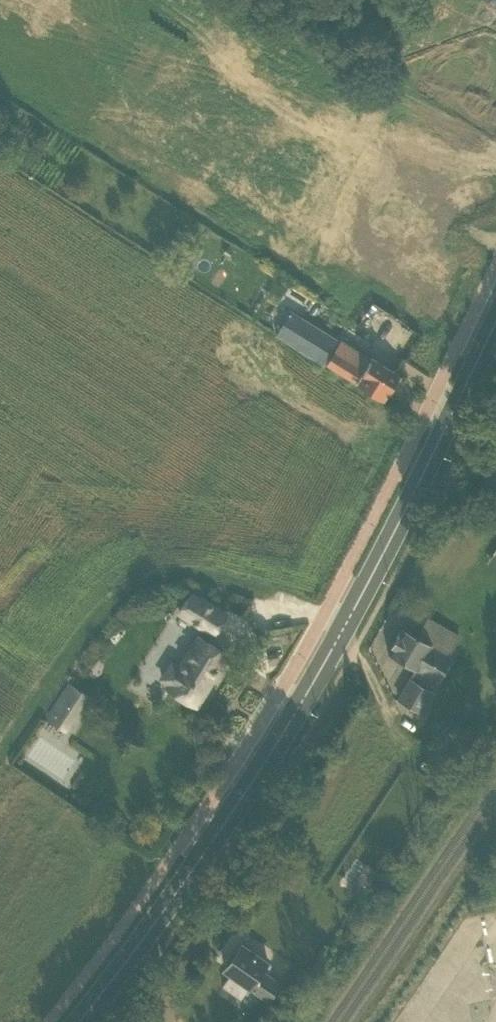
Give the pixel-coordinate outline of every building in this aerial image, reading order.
[(289,310),(277,331),(327,361),(382,397),(387,389),(389,390),(390,388),(394,388),(397,379),(397,377),(399,375),(371,357),(364,368),(346,356),(347,353),(336,346),(339,341),(289,310)] [(225,613),(192,592),(180,611),(214,632),(225,613)] [(403,626),(388,652),(417,669),(411,679),(410,678),(399,698),(421,711),(453,656),(450,654),(461,635),(429,615),(417,635),(403,626)] [(167,686),(196,704),(228,653),(199,635),(180,666),(172,661),(162,677),(170,682),(167,686)] [(91,695),(70,681),(61,695),(82,709),(91,695)] [(242,944),(225,968),(252,987),(269,999),(282,981),(265,969),(269,963),(242,944)]
